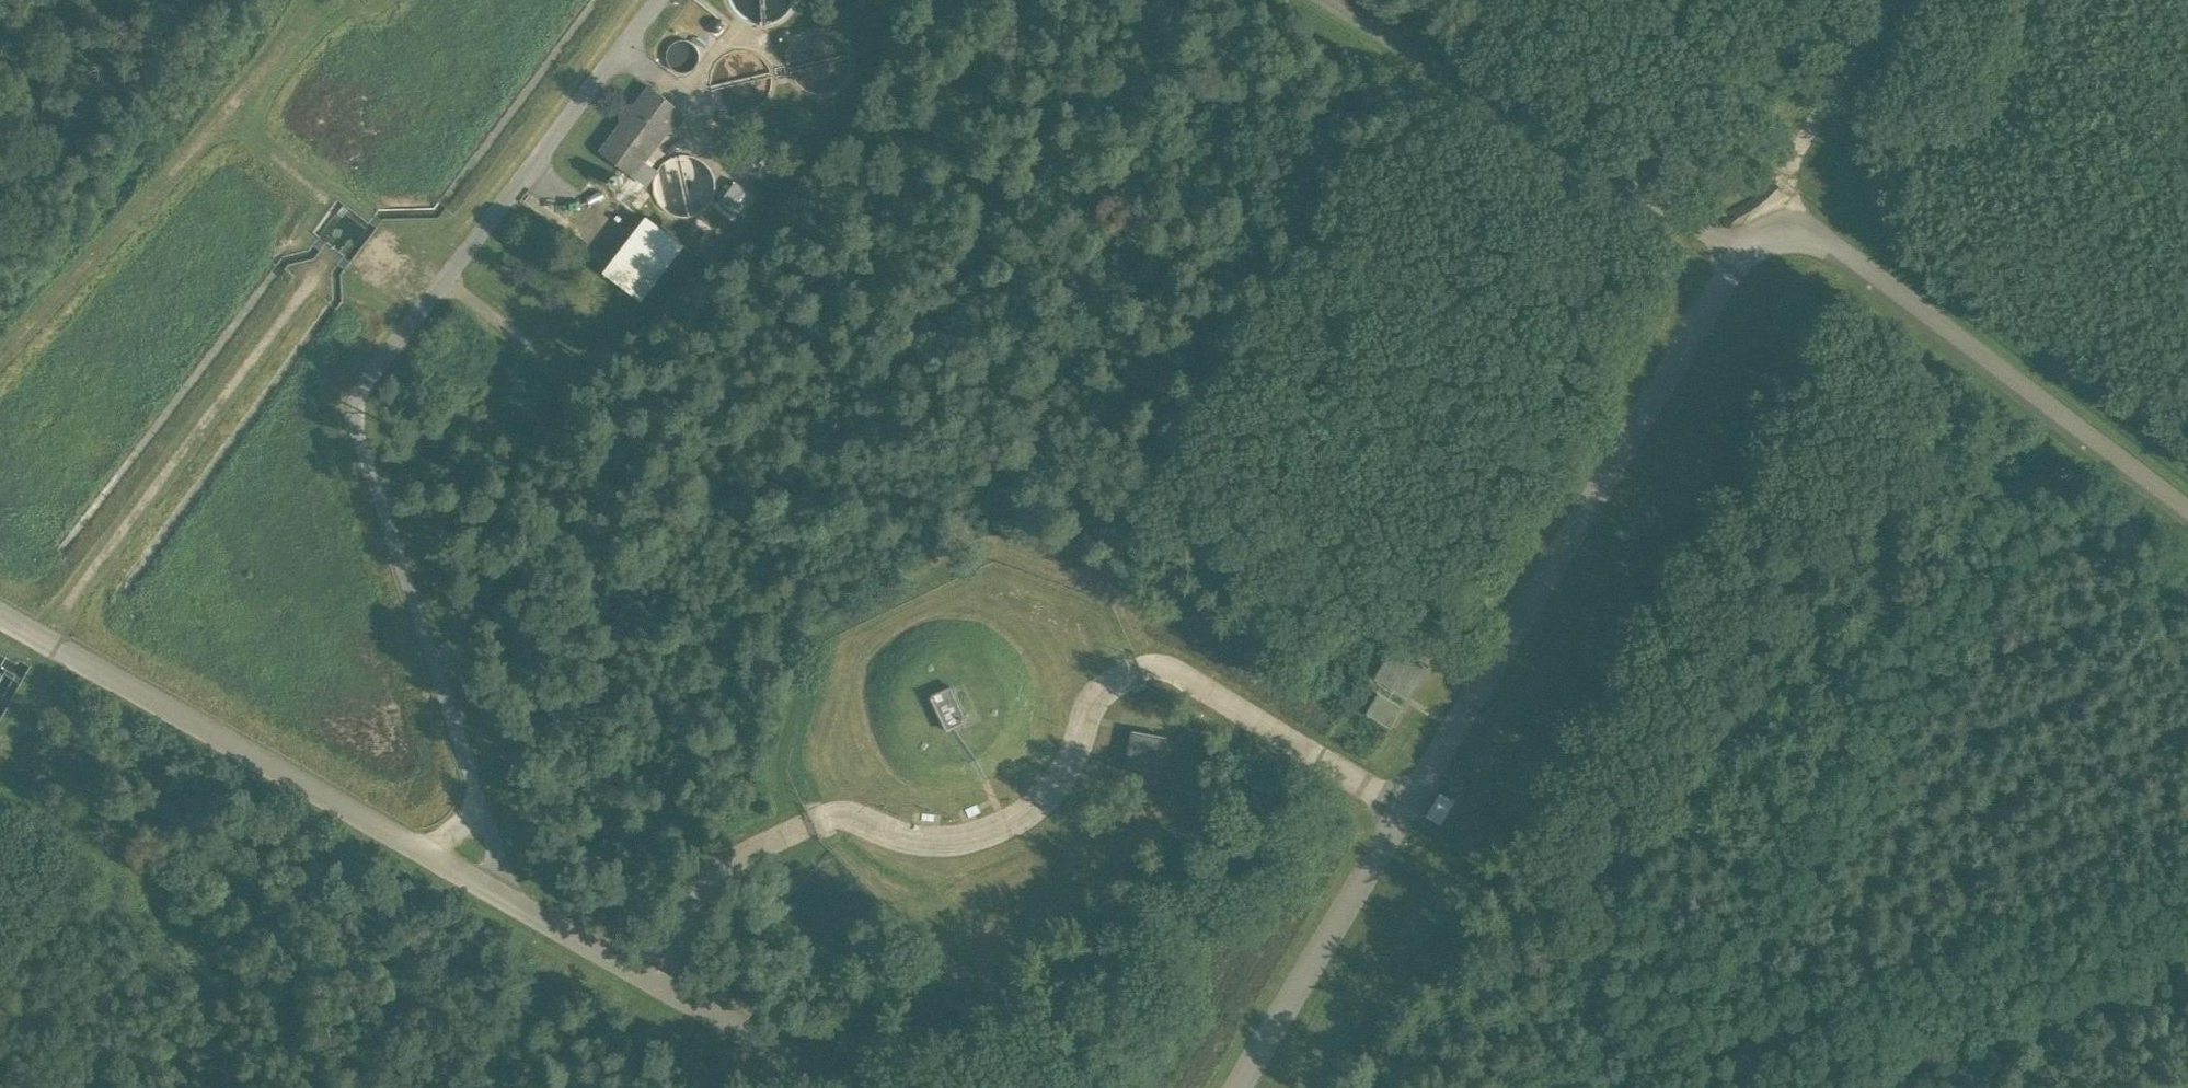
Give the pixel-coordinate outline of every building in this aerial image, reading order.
[(656,87),(606,150),(638,175),(688,112),(656,87)] [(604,273),(637,302),(685,247),(652,218),(604,273)] [(1428,663),(1394,643),(1374,677),(1408,697),(1428,663)] [(1006,714),(1005,694),(998,676),(985,662),(968,652),(949,649),(931,651),(914,660),(901,673),(892,690),(890,708),(893,726),(902,743),(917,756),(935,764),(955,765),(973,760),(989,748),(1001,732),(1006,714)] [(1403,708),(1379,693),(1366,712),(1391,727),(1403,708)] [(1165,736),(1132,730),(1125,764),(1142,767),(1159,771),(1165,736)] [(1156,785),(1159,771),(1142,767),(1139,782),(1156,785)] [(1440,794),(1427,815),(1441,824),(1454,802),(1440,794)]
